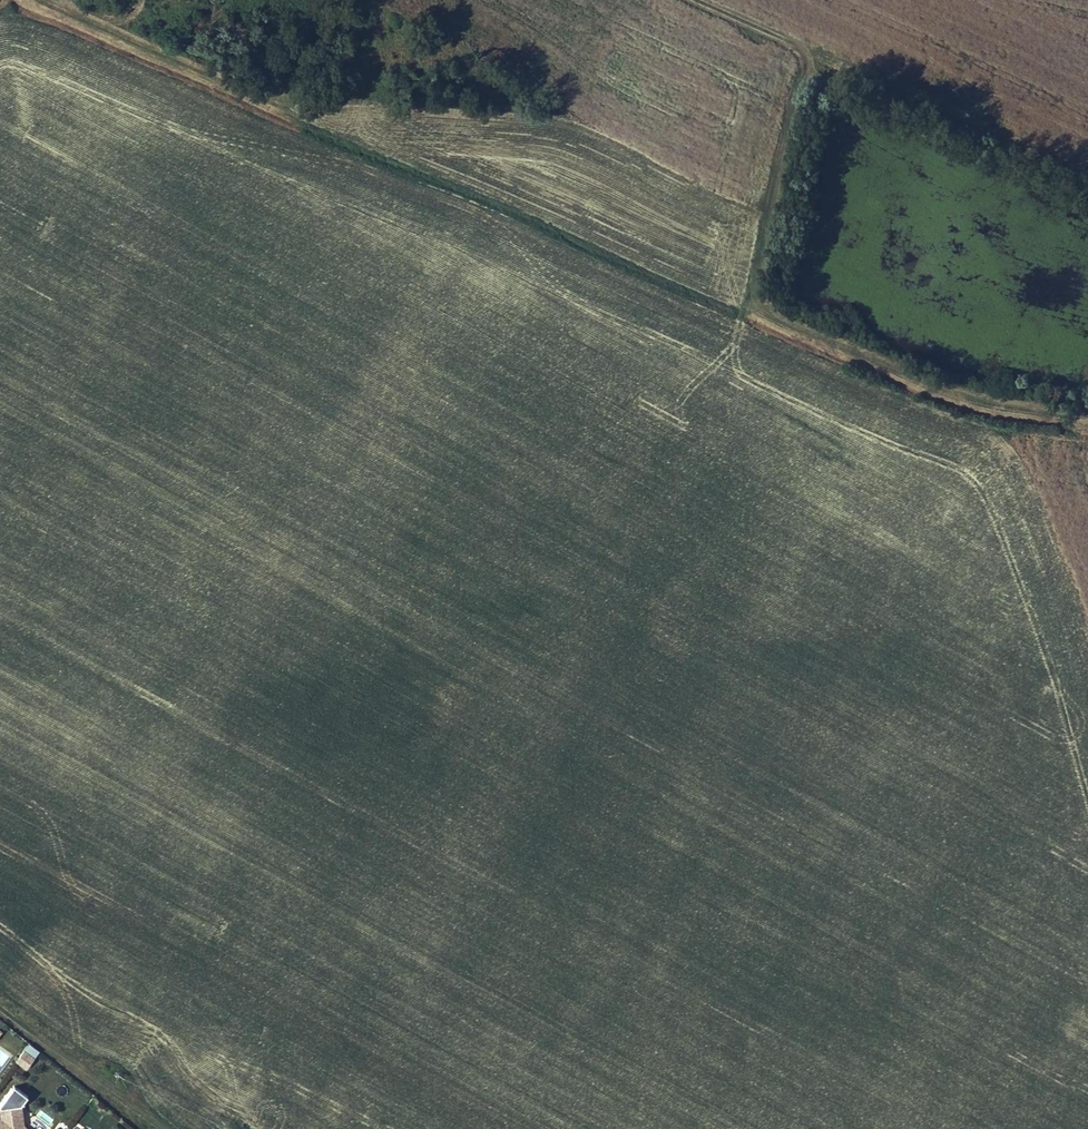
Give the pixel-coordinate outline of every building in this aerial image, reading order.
[(24,1068),(39,1051),(28,1041),(13,1059),(24,1068)] [(0,1120),(0,1128),(28,1128),(24,1126),(21,1106),(2,1109),(4,1119),(0,1120)]
